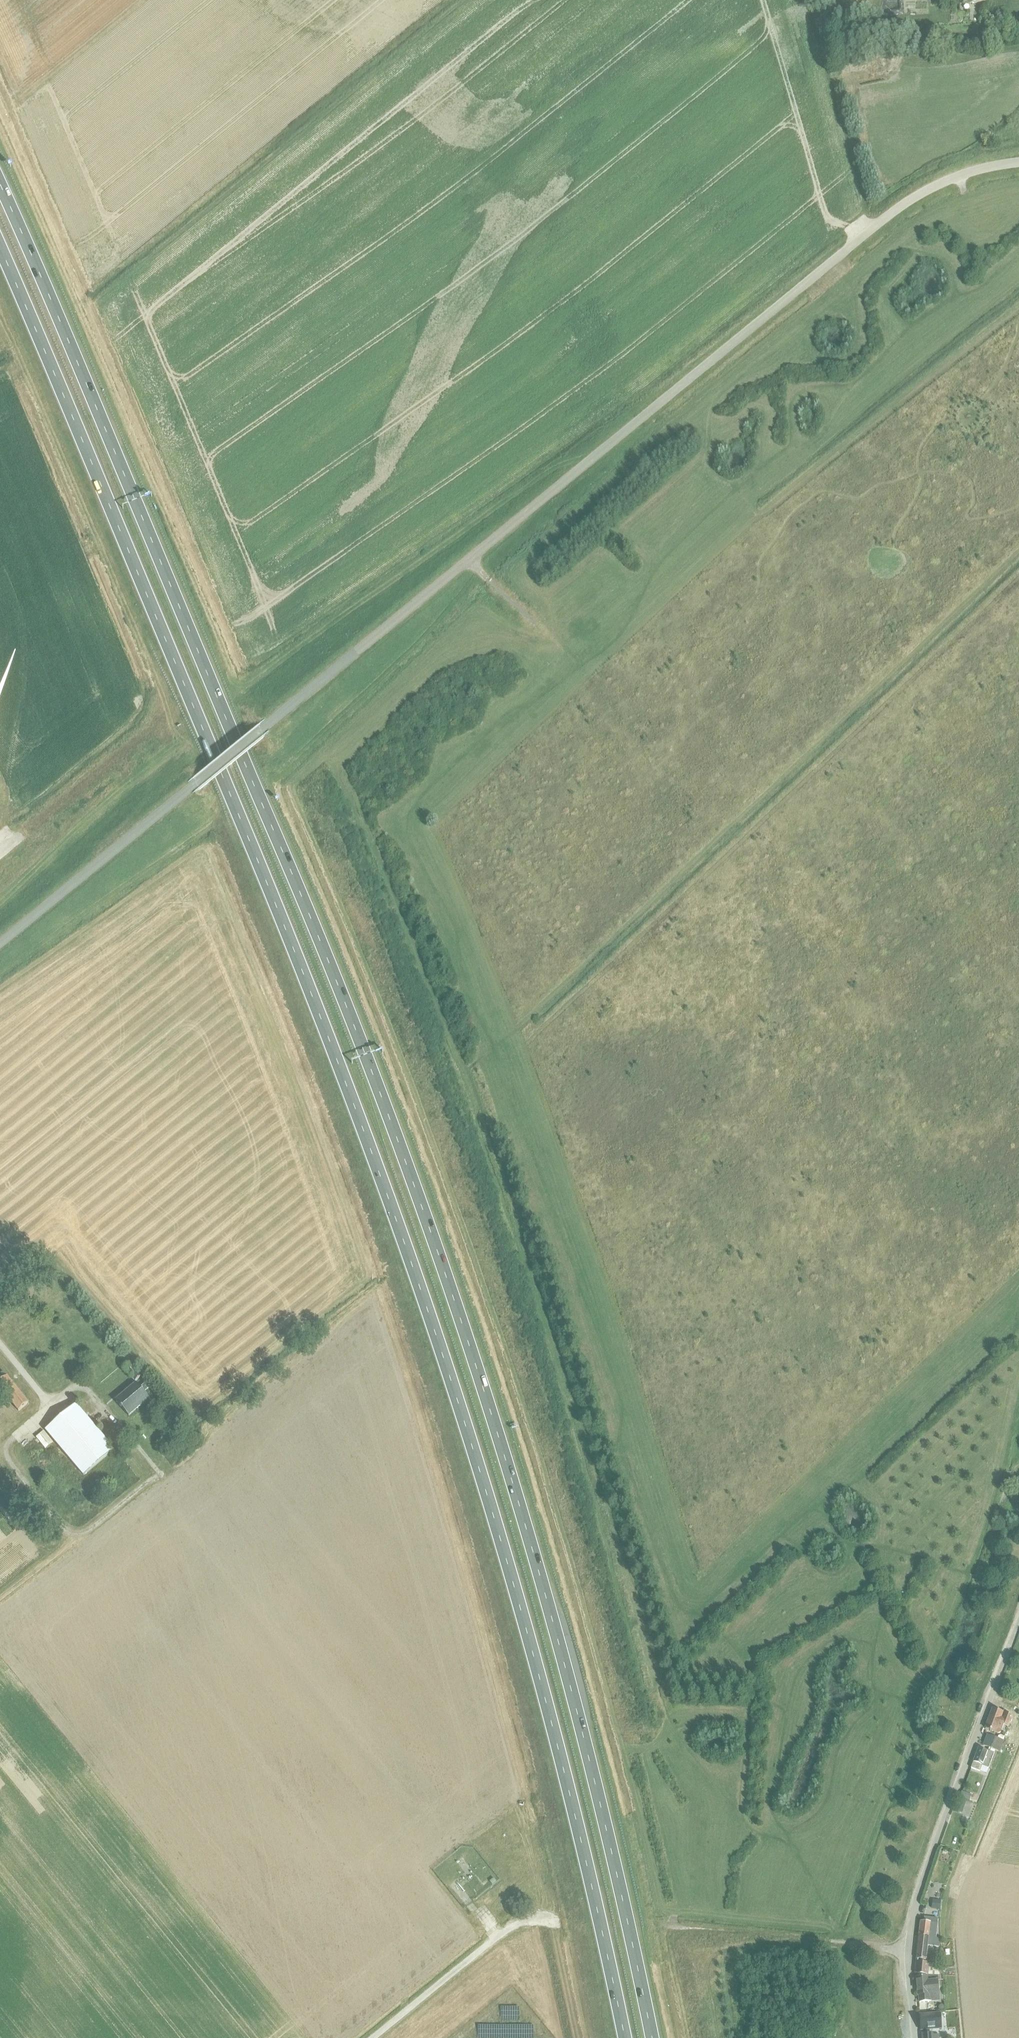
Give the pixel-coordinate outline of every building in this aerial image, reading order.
[(124,1369),(135,1382),(141,1377),(130,1364),(124,1369)] [(19,1411),(29,1403),(4,1371),(0,1374),(0,1394),(2,1396),(5,1393),(19,1411)] [(116,1401),(129,1416),(150,1399),(137,1383),(116,1401)] [(46,1430),(84,1476),(115,1450),(76,1404),(46,1430)] [(44,1431),(37,1438),(45,1447),(52,1440),(44,1431)] [(1003,1725),(1008,1727),(1012,1716),(993,1709),(985,1728),(998,1733),(1001,1732),(1003,1725)] [(984,1745),(999,1751),(1002,1742),(987,1736),(984,1745)] [(979,1748),(971,1768),(980,1771),(983,1765),(988,1768),(994,1754),(979,1748)] [(960,1797),(970,1800),(972,1795),(962,1792),(960,1797)] [(921,1921),(919,1936),(936,1938),(938,1919),(925,1918),(924,1922),(921,1921)] [(936,1938),(919,1936),(917,1959),(926,1960),(928,1946),(939,1948),(940,1939),(936,1939),(936,1938)] [(916,1973),(940,1975),(940,1969),(929,1968),(930,1963),(916,1962),(916,1973)] [(918,1977),(919,1995),(921,2008),(920,2008),(920,2012),(924,2011),(924,2008),(927,2008),(926,2001),(939,2000),(938,1981),(928,1982),(928,1976),(918,1977)] [(920,2015),(921,2030),(942,2029),(940,2013),(920,2015)]
